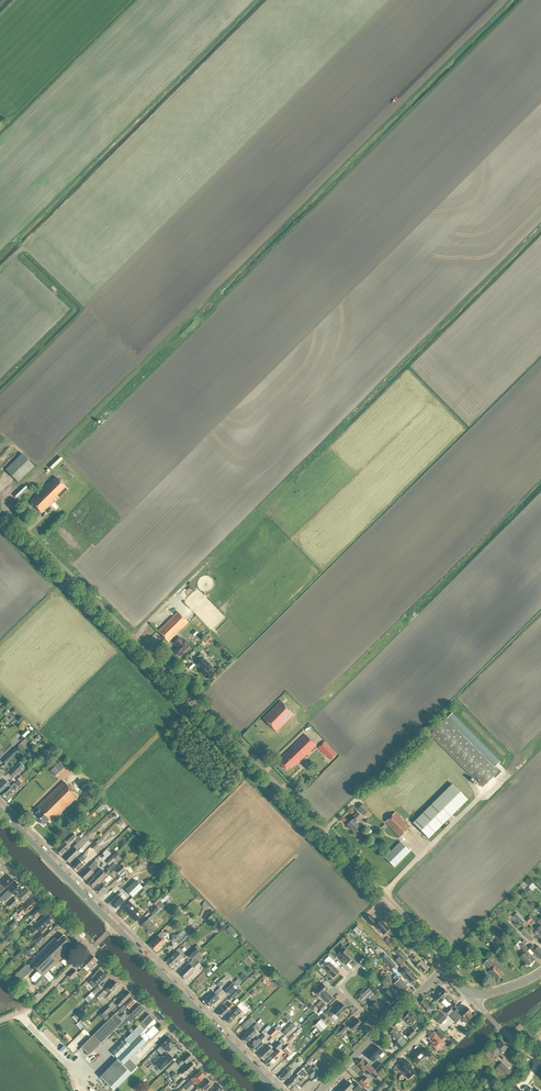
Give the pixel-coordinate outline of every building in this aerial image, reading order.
[(18,483),(35,467),(22,455),(6,471),(18,483)] [(51,470),(59,462),(55,458),(47,466),(51,470)] [(68,490),(55,478),(31,502),(42,514),(50,506),(51,507),(68,490)] [(188,585),(194,591),(197,589),(191,582),(188,585)] [(168,642),(188,623),(177,612),(158,631),(168,642)] [(204,641),(207,645),(212,640),(209,636),(204,641)] [(184,642),(179,638),(174,643),(178,647),(174,651),(179,656),(180,655),(181,656),(184,653),(183,652),(190,646),(185,641),(184,642)] [(204,657),(201,654),(195,660),(198,663),(196,664),(203,671),(201,673),(207,679),(212,673),(209,670),(213,667),(203,658),(204,657)] [(294,714),(280,701),(263,718),(276,732),(294,714)] [(451,713),(446,719),(430,734),(482,787),(498,772),(494,768),(500,762),(451,713)] [(26,728),(21,734),(24,738),(30,732),(26,728)] [(316,746),(305,735),(280,759),(282,762),(280,764),(286,770),(290,767),(291,768),(295,765),(296,766),(316,746)] [(325,756),(332,750),(324,742),(318,748),(325,756)] [(6,764),(18,753),(15,749),(2,761),(6,764)] [(65,771),(63,769),(65,767),(60,762),(50,771),(55,776),(59,773),(61,775),(65,771)] [(23,767),(19,763),(9,773),(14,777),(23,767)] [(4,780),(0,784),(0,792),(2,793),(5,789),(6,790),(10,786),(4,780)] [(14,783),(10,787),(3,795),(3,796),(4,798),(6,798),(8,800),(11,796),(12,797),(16,793),(14,791),(18,787),(22,783),(18,780),(14,784),(14,783)] [(37,808),(40,810),(34,816),(43,826),(49,820),(50,821),(55,816),(56,818),(78,796),(74,793),(74,792),(68,785),(68,786),(64,782),(37,808)] [(452,784),(413,823),(428,838),(468,800),(452,784)] [(358,809),(364,815),(369,810),(363,803),(358,809)] [(399,838),(410,827),(395,812),(384,823),(399,838)] [(361,817),(357,813),(353,817),(354,818),(352,820),(347,825),(354,831),(356,828),(357,829),(362,825),(358,821),(361,817)] [(61,857),(70,847),(68,845),(69,843),(76,836),(73,833),(66,840),(55,851),(61,857)] [(70,864),(80,853),(77,850),(80,847),(81,848),(89,840),(85,836),(77,844),(72,848),(73,849),(64,858),(70,864)] [(91,847),(94,850),(99,846),(98,845),(102,842),(99,839),(96,843),(95,842),(91,847)] [(400,842),(385,858),(394,867),(410,851),(400,842)] [(112,856),(109,853),(103,859),(106,862),(112,856)] [(82,862),(87,857),(84,854),(72,866),(77,871),(84,864),(82,862)] [(109,865),(115,860),(115,859),(117,857),(114,854),(112,857),(106,862),(109,865)] [(92,871),(96,867),(92,863),(80,875),(86,880),(93,873),(92,871)] [(92,878),(93,879),(89,883),(89,885),(92,887),(93,887),(97,883),(99,884),(107,876),(110,873),(109,873),(116,866),(113,863),(106,870),(108,871),(105,874),(101,869),(92,878)] [(120,874),(126,869),(122,866),(116,871),(120,874)] [(0,883),(0,893),(13,880),(8,875),(0,883)] [(529,887),(534,882),(529,878),(525,882),(529,887)] [(95,890),(100,895),(107,888),(105,885),(107,883),(105,880),(102,883),(102,882),(98,886),(98,887),(95,890)] [(135,881),(126,890),(133,897),(142,888),(135,881)] [(22,887),(17,883),(13,887),(12,886),(2,896),(5,899),(8,896),(10,897),(13,894),(15,896),(18,893),(17,892),(22,887)] [(32,893),(26,888),(22,892),(21,892),(17,896),(23,903),(29,897),(28,897),(32,893)] [(115,909),(124,901),(123,900),(125,898),(121,893),(118,895),(110,903),(115,909)] [(159,895),(152,902),(156,905),(163,899),(159,895)] [(14,899),(7,905),(11,909),(17,902),(14,899)] [(132,899),(122,909),(125,912),(125,911),(135,921),(141,915),(138,911),(132,905),(135,902),(132,899)] [(24,904),(16,912),(20,916),(24,912),(26,914),(36,904),(32,900),(26,906),(24,904)] [(165,906),(161,901),(158,904),(156,906),(149,912),(153,916),(159,910),(158,909),(161,907),(162,908),(165,906)] [(379,902),(371,909),(373,911),(381,904),(379,902)] [(36,920),(43,913),(42,912),(43,911),(39,907),(30,916),(29,915),(25,919),(27,921),(31,917),(32,916),(36,920)] [(20,916),(16,912),(11,917),(15,920),(20,916)] [(526,921),(517,912),(514,916),(522,924),(526,921)] [(36,928),(41,933),(46,928),(45,927),(49,923),(47,922),(51,918),(51,917),(49,915),(48,915),(44,919),(43,918),(33,928),(32,927),(29,930),(33,934),(36,931),(35,930),(36,928)] [(370,915),(365,919),(371,926),(376,921),(370,915)] [(157,928),(148,918),(141,925),(145,930),(150,935),(156,930),(157,928)] [(374,926),(383,935),(389,929),(381,920),(374,926)] [(224,921),(216,929),(219,932),(227,924),(224,921)] [(353,930),(358,934),(362,930),(358,925),(353,930)] [(231,936),(235,932),(229,927),(225,931),(231,936)] [(535,939),(527,931),(524,928),(521,931),(532,942),(535,939)] [(183,930),(178,935),(183,941),(188,936),(183,930)] [(497,941),(491,935),(487,932),(485,934),(494,943),(497,941)] [(39,942),(44,936),(41,933),(35,938),(39,942)] [(71,942),(64,935),(57,941),(54,938),(29,962),(42,976),(43,976),(64,956),(62,954),(67,950),(65,949),(71,942)] [(162,947),(166,944),(163,941),(164,940),(162,938),(161,939),(159,937),(151,945),(157,951),(161,947),(162,947)] [(529,948),(523,943),(520,946),(525,952),(529,948)] [(195,947),(187,955),(192,959),(201,950),(197,945),(195,947)] [(538,946),(536,948),(533,945),(530,949),(540,960),(540,949),(538,946)] [(341,951),(337,955),(333,950),(330,953),(335,959),(337,956),(345,964),(350,960),(351,960),(354,957),(350,953),(349,954),(345,950),(343,953),(341,951)] [(408,958),(401,950),(398,953),(406,961),(408,958)] [(524,951),(521,953),(523,955),(521,957),(530,965),(535,960),(526,952),(525,953),(524,951)] [(183,958),(177,952),(167,962),(173,967),(177,963),(178,964),(183,958)] [(496,952),(489,959),(498,968),(505,961),(496,952)] [(91,954),(82,962),(89,969),(97,961),(91,954)] [(332,965),(334,962),(329,956),(324,961),(328,964),(323,969),(333,978),(339,972),(332,965)] [(421,961),(420,961),(416,956),(412,960),(417,965),(416,966),(416,967),(418,969),(418,968),(423,973),(425,970),(426,970),(427,969),(427,968),(421,961)] [(400,967),(403,970),(415,981),(417,979),(413,975),(414,974),(411,971),(411,972),(406,967),(405,967),(402,965),(405,962),(399,957),(395,961),(400,966),(400,967)] [(193,968),(199,962),(195,958),(188,964),(179,973),(186,979),(193,973),(192,971),(194,969),(193,968)] [(396,965),(391,960),(387,964),(392,969),(396,965)] [(492,965),(488,960),(484,964),(488,969),(489,968),(492,965)] [(16,975),(22,981),(33,969),(28,963),(16,975)] [(491,970),(489,972),(494,977),(495,977),(498,980),(504,975),(495,966),(493,964),(492,965),(489,968),(491,970)] [(71,979),(78,973),(74,969),(68,975),(71,979)] [(415,981),(403,970),(400,972),(405,977),(404,977),(407,981),(408,980),(412,984),(415,981)] [(97,985),(106,976),(101,971),(92,979),(97,985)] [(389,983),(392,980),(386,973),(382,977),(389,983)] [(405,991),(408,988),(404,983),(396,975),(393,978),(397,981),(394,984),(398,988),(399,988),(402,992),(404,991),(405,991)] [(45,986),(49,983),(43,976),(42,976),(34,984),(37,987),(42,983),(45,986)] [(392,992),(390,990),(393,987),(388,982),(386,980),(382,984),(384,986),(382,988),(386,992),(383,995),(391,1003),(397,997),(394,994),(392,992)] [(99,1000),(106,993),(108,991),(110,994),(112,992),(113,992),(116,988),(115,988),(117,985),(117,983),(116,982),(115,982),(112,985),(111,983),(104,991),(102,989),(92,999),(96,1002),(99,999),(99,1000)] [(225,990),(230,995),(237,988),(232,983),(225,990)] [(328,989),(322,984),(314,991),(320,997),(321,996),(327,1003),(332,998),(325,992),(328,989)] [(99,986),(92,993),(94,995),(101,988),(99,986)] [(207,997),(203,1001),(209,1007),(212,1004),(213,1005),(219,998),(216,996),(222,990),(220,987),(214,993),(212,991),(206,996),(207,997)] [(449,995),(443,988),(434,997),(440,1004),(441,1002),(444,1005),(448,1002),(449,1003),(453,999),(448,995),(449,995)] [(372,992),(368,989),(357,1000),(360,1004),(372,992)] [(119,1008),(132,995),(127,991),(123,994),(118,998),(119,1000),(116,1004),(119,1008)] [(378,1016),(385,1010),(382,1007),(382,1006),(380,1004),(379,1004),(377,1002),(380,1000),(375,994),(370,1000),(374,1004),(370,1007),(378,1016)] [(129,1009),(136,1003),(135,1002),(135,1001),(134,1000),(133,1000),(131,998),(119,1010),(122,1013),(128,1008),(129,1009)] [(328,1007),(321,1000),(316,1005),(323,1012),(328,1007)] [(427,1002),(426,1002),(424,1000),(420,1003),(424,1006),(423,1007),(426,1011),(429,1014),(430,1013),(433,1016),(438,1011),(437,1010),(435,1008),(433,1009),(430,1007),(431,1006),(427,1002)] [(223,1009),(218,1014),(219,1014),(219,1015),(220,1016),(221,1016),(222,1017),(233,1006),(230,1003),(226,1007),(225,1006),(222,1009),(223,1009)] [(343,1012),(346,1009),(341,1003),(337,1007),(337,1006),(336,1007),(335,1007),(333,1009),(331,1007),(325,1013),(330,1017),(334,1013),(338,1018),(343,1013),(343,1012)] [(136,1016),(135,1016),(137,1015),(143,1009),(138,1004),(130,1012),(130,1013),(128,1016),(120,1023),(122,1025),(128,1019),(131,1022),(136,1018),(135,1017),(136,1016)] [(245,1004),(241,1008),(246,1013),(250,1009),(245,1004)] [(106,1013),(111,1008),(108,1006),(103,1011),(106,1014),(106,1013)] [(235,1014),(240,1009),(238,1006),(232,1011),(231,1010),(227,1014),(228,1014),(224,1018),(224,1019),(224,1020),(226,1022),(228,1022),(232,1018),(233,1019),(236,1015),(235,1014)] [(449,1006),(444,1011),(449,1016),(453,1011),(449,1006)] [(471,1012),(467,1007),(461,1013),(460,1014),(462,1016),(464,1018),(462,1020),(465,1023),(472,1017),(469,1014),(471,1012)] [(457,1009),(450,1016),(456,1022),(462,1016),(460,1014),(461,1013),(457,1009)] [(106,1013),(106,1014),(103,1011),(99,1015),(105,1021),(109,1017),(106,1013)] [(437,1021),(444,1015),(440,1012),(434,1018),(437,1021)] [(109,1035),(117,1027),(120,1023),(128,1016),(125,1013),(120,1018),(115,1013),(81,1047),(89,1055),(109,1035)] [(427,1022),(430,1019),(425,1013),(421,1017),(427,1022)] [(146,1042),(150,1038),(151,1039),(159,1032),(153,1026),(155,1023),(153,1021),(154,1020),(148,1014),(140,1022),(141,1023),(138,1026),(123,1041),(129,1047),(128,1048),(127,1047),(117,1058),(124,1065),(123,1066),(131,1074),(138,1067),(130,1059),(146,1042)] [(415,1021),(408,1014),(403,1019),(410,1026),(411,1025),(415,1029),(418,1026),(414,1022),(415,1021)] [(89,1024),(84,1018),(76,1025),(82,1031),(89,1024)] [(326,1027),(328,1026),(321,1019),(319,1021),(315,1026),(321,1032),(326,1027)] [(354,1032),(362,1024),(356,1019),(349,1026),(354,1032)] [(292,1023),(283,1032),(288,1037),(297,1028),(292,1023)] [(253,1027),(252,1027),(246,1033),(246,1034),(242,1038),(242,1040),(245,1042),(246,1042),(248,1040),(251,1042),(263,1031),(256,1024),(253,1027)] [(342,1034),(347,1028),(344,1025),(338,1031),(342,1034)] [(280,1029),(277,1026),(274,1028),(269,1034),(272,1037),(280,1029)] [(390,1032),(393,1036),(392,1037),(397,1042),(394,1044),(399,1049),(404,1045),(400,1041),(402,1038),(393,1029),(390,1032)] [(416,1033),(412,1029),(406,1035),(410,1039),(416,1033)] [(430,1047),(435,1052),(444,1044),(441,1040),(444,1037),(438,1031),(434,1034),(434,1033),(429,1038),(434,1043),(430,1047)] [(68,1043),(72,1039),(67,1033),(63,1037),(68,1043)] [(166,1041),(170,1037),(166,1033),(159,1039),(160,1040),(158,1042),(160,1044),(165,1040),(166,1041)] [(265,1036),(262,1033),(250,1045),(252,1047),(252,1048),(252,1049),(254,1050),(255,1050),(255,1051),(263,1043),(261,1041),(265,1036)] [(168,1064),(174,1059),(166,1051),(170,1047),(169,1046),(173,1042),(169,1038),(157,1050),(163,1056),(162,1058),(156,1064),(161,1070),(168,1064)] [(285,1042),(282,1039),(279,1042),(274,1047),(277,1050),(280,1048),(282,1046),(282,1045),(285,1042)] [(509,1048),(502,1041),(497,1046),(496,1044),(489,1050),(496,1056),(501,1051),(504,1053),(509,1048)] [(274,1052),(267,1045),(258,1054),(264,1060),(268,1057),(268,1058),(274,1052)] [(288,1055),(293,1050),(291,1047),(289,1045),(283,1050),(286,1052),(288,1055)] [(379,1056),(383,1052),(376,1046),(366,1055),(373,1062),(379,1056)] [(413,1060),(416,1064),(424,1055),(426,1057),(429,1053),(425,1048),(422,1051),(419,1048),(416,1051),(412,1056),(414,1059),(413,1060)] [(282,1053),(278,1049),(265,1062),(268,1066),(270,1066),(273,1063),(279,1058),(278,1056),(282,1053)] [(186,1064),(193,1058),(188,1053),(177,1063),(180,1066),(184,1062),(186,1064)] [(368,1063),(366,1065),(362,1060),(361,1061),(360,1061),(359,1062),(359,1063),(357,1065),(362,1069),(362,1070),(363,1071),(364,1071),(367,1075),(369,1073),(375,1079),(380,1075),(368,1063)] [(402,1068),(400,1070),(404,1075),(405,1074),(409,1078),(410,1077),(410,1078),(413,1076),(412,1075),(415,1073),(411,1069),(412,1069),(410,1067),(411,1066),(406,1060),(400,1066),(402,1068)] [(116,1062),(101,1077),(114,1090),(115,1090),(130,1076),(116,1062)] [(496,1069),(505,1079),(512,1072),(502,1062),(496,1069)] [(188,1065),(180,1072),(184,1076),(187,1073),(188,1074),(193,1070),(192,1069),(195,1066),(192,1063),(188,1066),(188,1065)] [(376,1071),(382,1066),(379,1063),(374,1068),(376,1071)] [(282,1072),(283,1072),(279,1077),(284,1081),(288,1077),(288,1078),(292,1074),(289,1072),(293,1068),(290,1065),(286,1068),(282,1072)] [(289,1080),(290,1081),(287,1084),(290,1087),(293,1084),(294,1085),(296,1082),(295,1081),(300,1077),(301,1078),(302,1076),(305,1078),(308,1075),(306,1074),(307,1073),(302,1068),(296,1074),(292,1078),(289,1080)] [(308,1075),(311,1079),(317,1073),(313,1069),(312,1068),(307,1073),(306,1074),(308,1075)] [(197,1085),(205,1077),(199,1071),(183,1086),(186,1090),(193,1083),(195,1085),(196,1084),(197,1085)] [(361,1080),(359,1082),(363,1086),(365,1084),(364,1082),(368,1078),(365,1076),(361,1080)] [(183,1078),(175,1086),(178,1089),(186,1081),(183,1078)] [(212,1085),(206,1079),(197,1088),(198,1089),(195,1090),(206,1090),(212,1085)] [(362,1088),(356,1082),(352,1085),(351,1084),(350,1085),(346,1081),(343,1084),(343,1083),(340,1087),(344,1090),(352,1090),(353,1090),(354,1090),(359,1090),(362,1088)]
